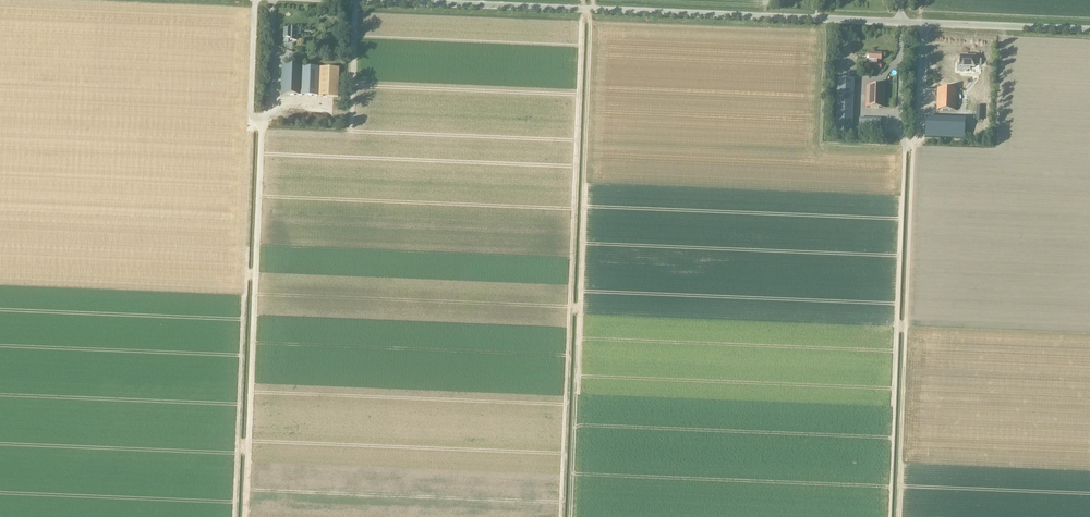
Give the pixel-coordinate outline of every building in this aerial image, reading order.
[(290,30),(283,29),(283,39),(290,39),(290,41),(296,41),(297,34),(295,34),(295,28),(290,28),(290,30)] [(879,60),(881,60),(881,54),(869,53),(869,63),(875,63),(874,68),(880,68),(881,64),(879,64),(879,60)] [(945,68),(950,68),(950,63),(958,63),(958,55),(943,54),(943,61),(946,61),(945,68)] [(961,57),(960,67),(964,67),(963,69),(970,69),(970,67),(974,67),(974,65),(981,65),(981,60),(975,60),(975,57),(969,57),(966,57),(961,57)] [(319,68),(318,68),(319,67),(282,66),(281,94),(317,96),(318,96),(337,97),(339,68),(319,68)] [(837,84),(835,133),(852,134),(854,85),(854,79),(853,79),(853,73),(847,72),(846,79),(837,78),(837,84)] [(884,108),(885,87),(866,86),(865,107),(884,108)] [(937,110),(956,111),(956,89),(937,89),(937,110)] [(965,140),(966,120),(926,118),(925,138),(965,140)] [(881,128),(881,119),(859,119),(859,127),(881,128)]
